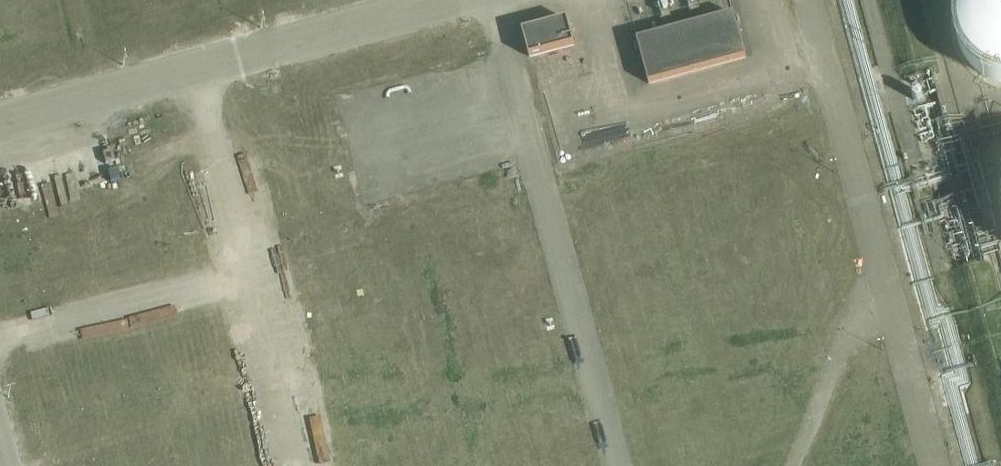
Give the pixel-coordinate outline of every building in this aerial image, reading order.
[(954,10),(952,22),(953,35),(957,46),(962,57),(970,66),(980,74),(991,79),(1000,82),(1000,0),(957,0),(954,10)] [(648,83),(745,58),(734,15),(637,41),(648,83)]
